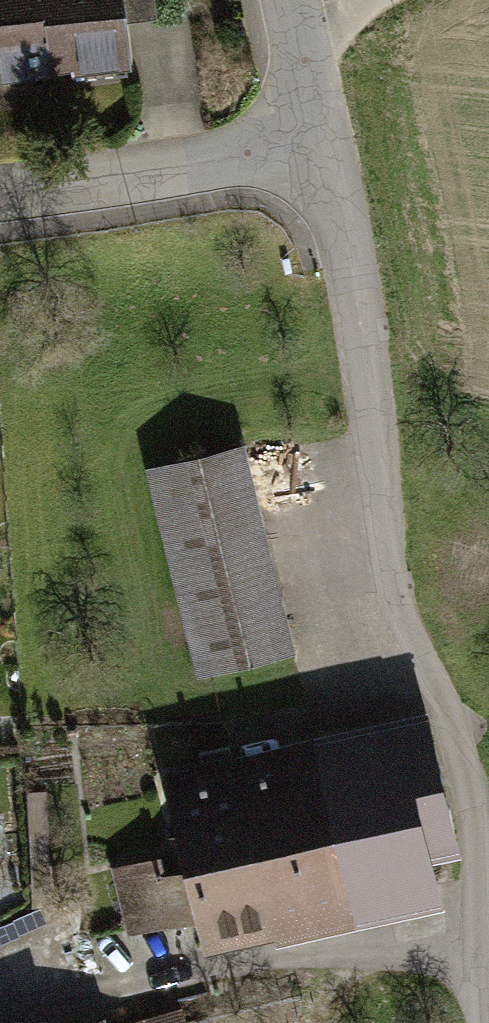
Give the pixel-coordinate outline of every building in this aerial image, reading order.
[(10,45),(13,73),(130,59),(125,21),(123,0),(0,0),(0,46),(10,45)] [(125,21),(156,18),(153,0),(123,0),(125,21)] [(238,446),(161,465),(211,665),(288,645),(238,446)] [(425,726),(172,780),(205,932),(428,884),(419,839),(448,833),(425,726)] [(46,789),(26,790),(33,903),(52,902),(46,789)] [(184,914),(175,866),(147,872),(156,919),(184,914)] [(140,1022),(184,1022),(180,1011),(140,1022)]
